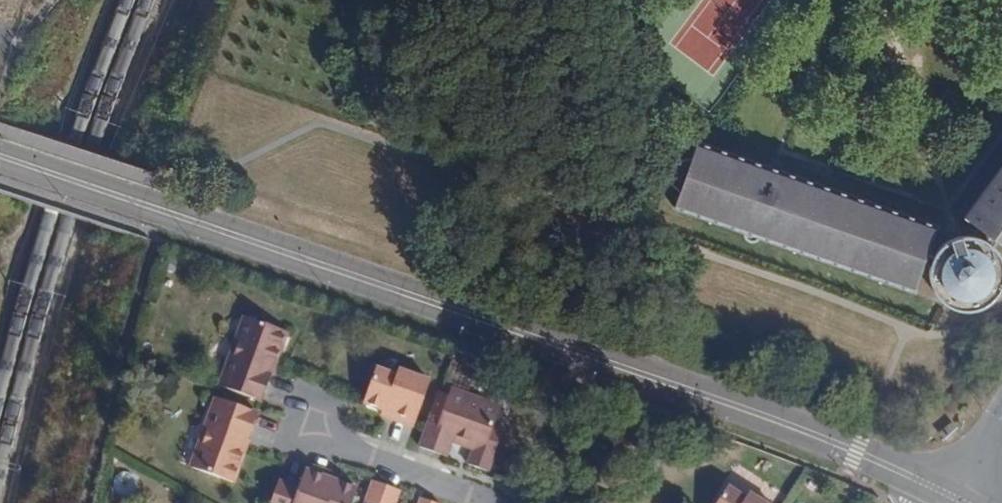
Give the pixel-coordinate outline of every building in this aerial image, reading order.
[(929,296),(929,297),(930,299),(936,306),(946,312),(954,314),(965,315),(977,312),(987,305),(993,297),(997,288),(998,284),(999,276),(998,269),(995,261),(988,251),(985,248),(976,243),(980,238),(1001,254),(1001,163),(959,222),(973,232),(967,241),(957,240),(945,243),(935,250),(928,260),(922,258),(932,230),(690,146),(669,212),(908,296),(918,268),(924,270),(924,284),(925,290),(929,296)] [(219,388),(261,403),(286,334),(244,319),(219,388)] [(388,418),(413,427),(429,381),(397,370),(396,375),(375,369),(363,403),(390,413),(388,418)] [(441,386),(428,421),(437,424),(450,389),(441,386)] [(428,421),(419,448),(445,457),(451,442),(468,448),(469,444),(474,445),(467,465),(487,472),(502,430),(493,426),(500,407),(450,389),(437,424),(428,421)] [(190,469),(232,484),(257,415),(215,400),(190,469)] [(357,488),(330,478),(331,473),(307,464),(293,502),(351,502),(357,488)] [(373,480),(365,502),(394,502),(399,490),(373,480)] [(748,493),(744,498),(726,486),(715,502),(763,502),(748,493)]
